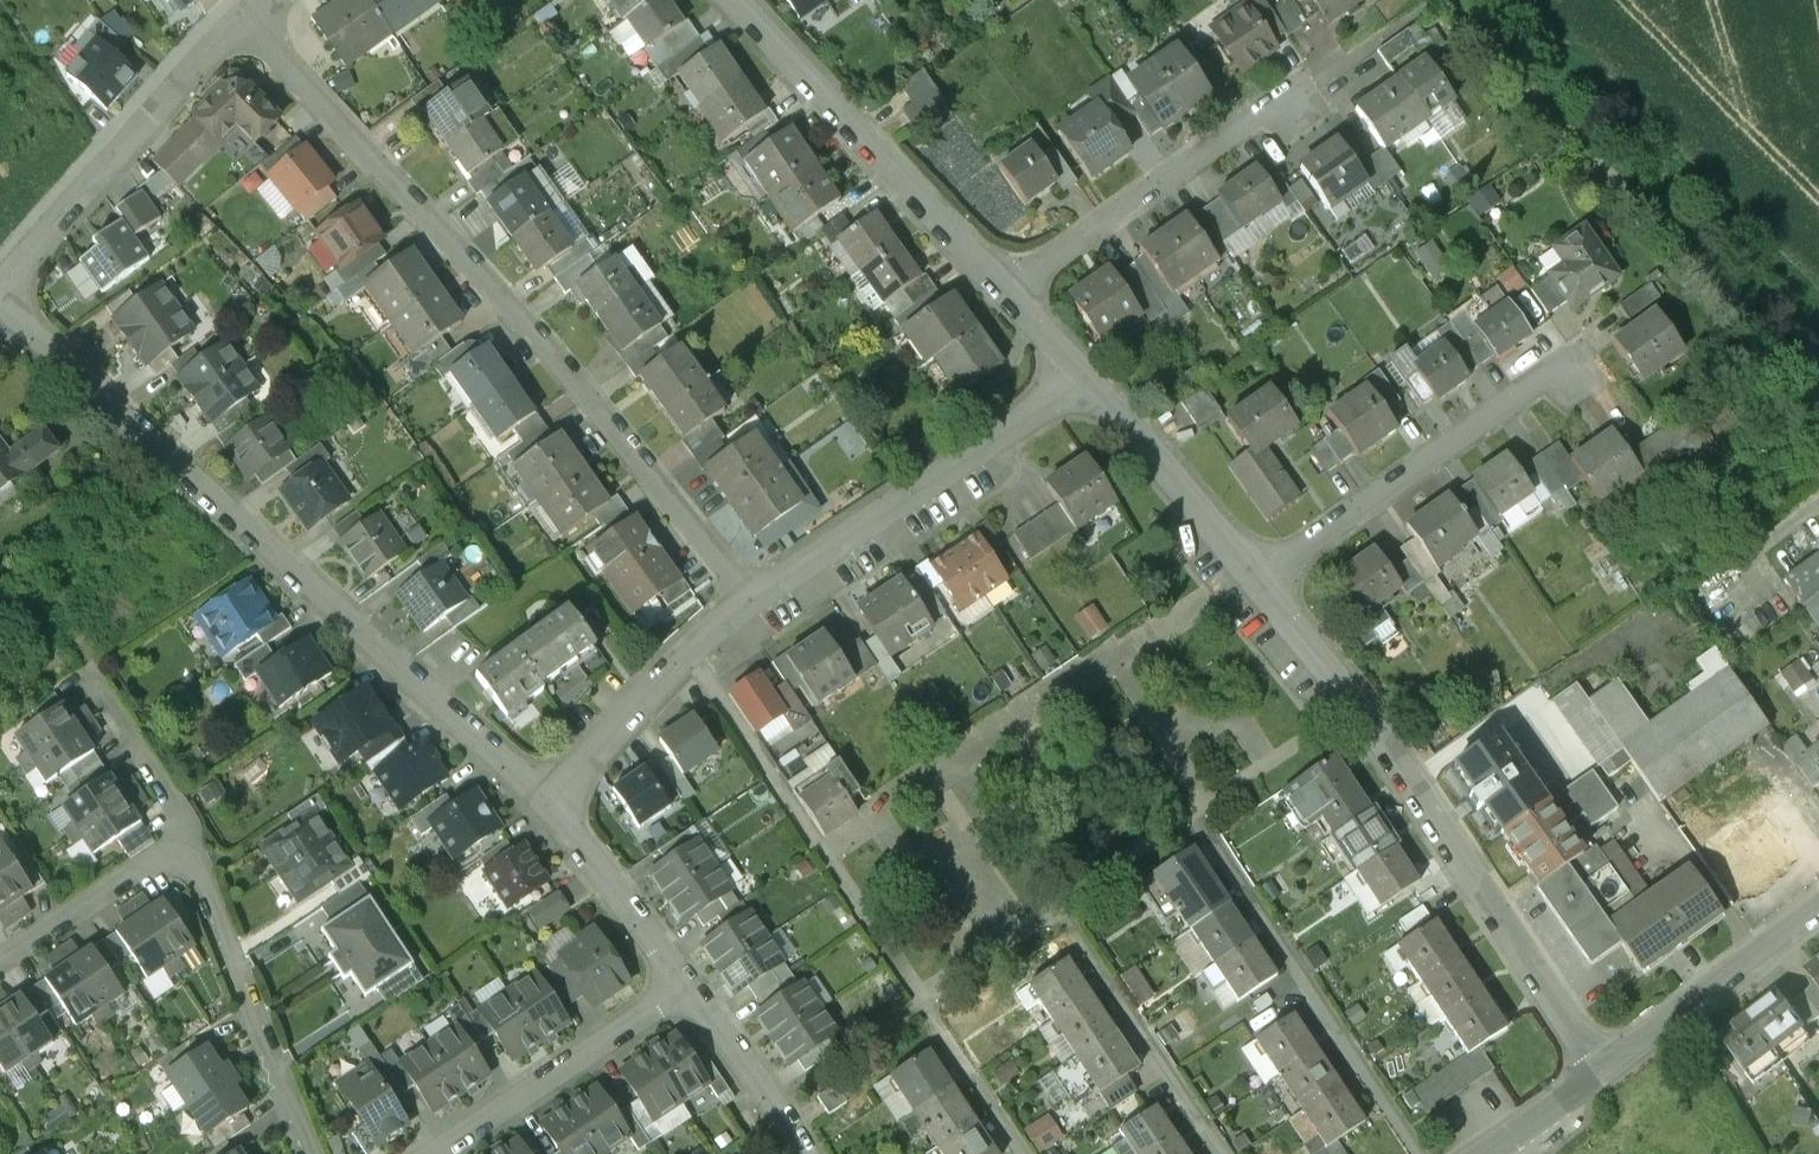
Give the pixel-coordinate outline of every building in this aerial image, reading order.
[(182,9),(196,0),(177,0),(182,9)] [(207,15),(223,0),(198,0),(207,15)] [(370,0),(341,0),(325,11),(331,19),(319,27),(346,65),(368,50),(366,47),(390,30),(370,0)] [(390,30),(393,33),(417,16),(413,10),(427,0),(370,0),(390,30)] [(625,20),(628,18),(653,0),(611,0),(625,20)] [(628,18),(649,48),(664,38),(682,25),(681,24),(665,0),(653,0),(628,18)] [(799,16),(822,0),(788,0),(799,16)] [(1271,42),(1285,33),(1262,0),(1257,0),(1247,7),(1271,42)] [(1285,33),(1287,36),(1319,14),(1309,0),(1262,0),(1285,33)] [(1319,14),(1327,26),(1364,0),(1309,0),(1319,14)] [(1245,6),(1213,28),(1224,43),(1218,47),(1230,66),(1236,61),(1244,73),(1277,50),(1271,42),(1247,7),(1245,6)] [(95,36),(117,55),(127,44),(99,19),(75,46),(82,51),(95,36)] [(664,38),(676,54),(700,37),(688,19),(681,24),(682,25),(664,38)] [(1377,51),(1387,65),(1414,46),(1422,58),(1434,50),(1416,24),(1377,51)] [(82,51),(64,71),(108,109),(138,74),(117,55),(95,36),(82,51)] [(680,72),(710,51),(700,37),(676,54),(658,66),(668,81),(680,72)] [(710,51),(680,72),(702,105),(741,78),(718,46),(710,51)] [(1176,50),(1153,67),(1185,114),(1209,98),(1184,62),(1176,50)] [(1184,62),(1209,98),(1221,89),(1196,54),(1184,62)] [(1453,103),(1424,62),(1399,79),(1428,120),(1453,103)] [(1185,114),(1153,67),(1129,82),(1138,94),(1162,129),(1185,114)] [(903,87),(915,104),(936,89),(924,72),(903,87)] [(702,105),(698,107),(700,110),(705,107),(725,136),(721,140),(723,142),(747,125),(765,113),(764,111),(741,78),(702,105)] [(1101,113),(1112,130),(1115,128),(1134,114),(1126,102),(1110,79),(1087,95),(1100,114),(1101,113)] [(1399,79),(1356,109),(1384,150),(1385,151),(1386,150),(1428,120),(1399,79)] [(425,110),(448,94),(439,81),(411,100),(422,115),(426,112),(425,110)] [(448,94),(425,110),(426,112),(448,144),(481,121),(490,114),(466,81),(448,94)] [(243,84),(229,84),(226,87),(225,85),(194,115),(197,118),(221,142),(236,127),(252,144),(279,117),(247,85),(246,87),(243,84)] [(936,89),(915,104),(903,112),(912,126),(946,103),(936,89)] [(1138,94),(1126,102),(1134,114),(1150,137),(1162,129),(1138,94)] [(747,125),(755,137),(764,131),(778,121),(769,108),(764,111),(765,113),(747,125)] [(516,141),(496,111),(490,114),(481,121),(501,151),(516,141)] [(1100,114),(1084,125),(1080,118),(1061,132),(1093,178),(1131,151),(1115,128),(1112,130),(1101,113),(1100,114)] [(177,185),(221,142),(197,118),(154,161),(177,185)] [(481,121),(448,144),(469,173),(501,151),(481,121)] [(772,143),(746,161),(769,196),(816,163),(792,129),(772,143)] [(737,150),(746,161),(772,143),(764,131),(755,137),(737,150)] [(1340,142),(1302,168),(1330,209),(1332,208),(1329,204),(1348,191),(1351,195),(1369,183),(1359,168),(1340,142)] [(1041,157),(1033,145),(1002,166),(1027,203),(1058,182),(1041,157)] [(305,146),(270,174),(299,209),(327,186),(333,181),(305,146)] [(1041,157),(1058,182),(1065,191),(1078,182),(1054,148),(1041,157)] [(1373,158),(1373,159),(1389,181),(1402,172),(1386,150),(1385,151),(1384,150),(1373,158)] [(1359,168),(1369,183),(1375,191),(1389,181),(1373,159),(1359,168)] [(1259,171),(1282,203),(1280,204),(1286,212),(1299,203),(1271,162),(1260,170),(1259,171)] [(496,163),(470,181),(478,192),(504,174),(496,163)] [(816,163),(769,196),(795,232),(818,216),(842,199),(816,163)] [(1258,167),(1218,194),(1221,198),(1240,225),(1243,229),(1280,204),(1282,203),(1259,171),(1260,170),(1258,167)] [(1305,211),(1319,203),(1299,175),(1287,184),(1305,211)] [(524,179),(490,203),(514,237),(548,213),(524,179)] [(327,186),(299,209),(308,220),(337,198),(327,186)] [(115,209),(122,219),(134,236),(161,217),(161,216),(160,216),(143,191),(142,189),(115,209)] [(1240,225),(1221,198),(1201,211),(1221,238),(1222,237),(1240,225)] [(383,238),(359,203),(341,215),(336,213),(329,218),(329,224),(318,232),(342,265),(342,266),(378,241),(383,238)] [(571,247),(586,237),(564,205),(549,215),(571,247)] [(1190,219),(1209,246),(1221,238),(1201,211),(1190,219)] [(549,215),(548,213),(514,237),(539,272),(547,266),(573,248),(571,247),(549,215)] [(840,240),(839,239),(854,228),(844,214),(825,227),(823,229),(833,244),(840,240)] [(897,246),(874,214),(854,228),(839,239),(840,240),(861,271),(897,246)] [(1190,219),(1187,215),(1164,231),(1196,277),(1219,261),(1209,246),(1190,219)] [(823,229),(825,227),(818,216),(795,232),(802,243),(823,229)] [(134,236),(122,219),(93,240),(97,246),(80,259),(80,260),(81,260),(102,289),(102,290),(102,291),(149,258),(134,236)] [(1584,230),(1557,249),(1558,251),(1562,249),(1572,262),(1552,275),(1569,301),(1573,306),(1616,277),(1584,230)] [(1196,277),(1164,231),(1140,247),(1146,255),(1172,293),(1196,277)] [(555,277),(588,254),(595,249),(586,237),(571,247),(573,248),(547,266),(555,277)] [(345,283),(375,261),(387,253),(378,241),(342,266),(342,265),(335,270),(345,283)] [(600,270),(578,285),(599,316),(637,289),(656,276),(634,245),(600,270)] [(897,246),(861,271),(884,303),(904,290),(920,279),(897,246)] [(439,288),(412,251),(383,272),(366,284),(367,286),(392,321),(439,288)] [(578,285),(600,270),(588,254),(555,277),(566,294),(578,285)] [(1134,263),(1135,265),(1160,301),(1172,293),(1146,255),(1134,263)] [(367,286),(366,284),(383,272),(375,261),(345,283),(337,288),(346,301),(367,286)] [(1514,264),(1499,276),(1513,295),(1529,284),(1514,264)] [(1116,279),(1143,317),(1162,304),(1160,301),(1135,265),(1116,279)] [(1116,279),(1111,271),(1072,298),(1104,344),(1143,317),(1116,279)] [(914,304),(935,289),(925,275),(920,279),(904,290),(914,304)] [(1569,301),(1552,275),(1531,290),(1548,315),(1569,301)] [(1619,306),(1628,319),(1659,298),(1650,284),(1619,306)] [(138,301),(114,318),(130,341),(177,308),(161,285),(138,301)] [(439,288),(392,321),(414,352),(415,354),(442,335),(462,321),(439,288)] [(114,318),(138,301),(130,289),(106,306),(114,318)] [(637,289),(599,316),(623,350),(661,324),(637,289)] [(895,317),(903,328),(943,301),(935,289),(914,304),(895,317)] [(1531,290),(1511,305),(1528,329),(1548,315),(1531,290)] [(943,301),(903,328),(911,339),(917,335),(932,358),(927,361),(928,363),(935,358),(976,329),(952,295),(943,301)] [(1531,336),(1508,302),(1489,315),(1480,302),(1464,313),(1473,326),(1472,327),(1493,357),(1496,361),(1531,336)] [(177,308),(130,341),(147,364),(171,347),(193,331),(177,308)] [(1450,323),(1480,366),(1493,357),(1472,327),(1473,326),(1464,313),(1450,323)] [(1684,352),(1656,313),(1614,343),(1641,382),(1684,352)] [(1435,333),(1444,345),(1465,376),(1480,366),(1450,323),(1435,333)] [(629,365),(652,348),(669,336),(661,324),(623,350),(620,352),(629,365)] [(976,329),(935,358),(960,393),(977,381),(1001,365),(976,329)] [(415,378),(453,351),(442,335),(415,354),(414,352),(403,360),(415,378)] [(203,361),(180,377),(195,399),(241,367),(225,343),(203,361)] [(442,376),(450,370),(451,371),(471,356),(462,344),(434,365),(442,376)] [(1444,345),(1416,364),(1405,349),(1389,360),(1422,407),(1435,398),(1437,402),(1469,380),(1465,376),(1444,345)] [(471,356),(451,371),(474,405),(510,380),(486,346),(471,356)] [(171,347),(147,364),(155,376),(171,365),(179,359),(171,347)] [(660,360),(641,374),(665,408),(704,381),(680,347),(660,360)] [(194,348),(179,359),(171,365),(180,377),(203,361),(194,348)] [(641,374),(660,360),(652,348),(629,365),(637,377),(641,374)] [(241,367),(195,399),(211,423),(246,398),(258,390),(241,367)] [(1363,380),(1367,386),(1384,410),(1399,399),(1378,370),(1363,380)] [(510,380),(474,405),(498,439),(514,428),(534,414),(510,380)] [(704,381),(665,408),(686,437),(712,419),(724,410),(704,381)] [(977,381),(960,393),(941,407),(949,419),(985,393),(977,381)] [(1204,384),(1180,401),(1199,427),(1222,411),(1204,384)] [(1367,386),(1328,414),(1339,429),(1355,453),(1359,458),(1398,430),(1384,410),(1367,386)] [(1271,388),(1229,418),(1251,452),(1231,465),(1269,520),(1298,499),(1264,451),(1297,428),(1271,388)] [(246,398),(211,423),(219,434),(254,409),(246,398)] [(1692,411),(1629,455),(1656,495),(1703,463),(1709,471),(1722,462),(1716,454),(1719,451),(1692,411)] [(523,441),(538,431),(545,425),(537,414),(535,415),(534,414),(514,428),(523,441)] [(288,449),(267,418),(248,432),(228,446),(229,446),(250,477),(254,474),(288,449)] [(686,437),(690,443),(716,425),(712,419),(686,437)] [(240,420),(216,437),(225,449),(229,446),(228,446),(248,432),(240,420)] [(694,457),(719,440),(724,436),(716,425),(690,443),(686,446),(694,457)] [(1323,440),(1340,464),(1355,453),(1339,429),(1323,440)] [(0,442),(0,490),(57,450),(44,430),(9,455),(0,442)] [(515,464),(546,442),(538,431),(523,441),(507,452),(515,464)] [(1629,455),(1613,432),(1571,461),(1584,479),(1599,502),(1618,489),(1633,511),(1656,495),(1629,455)] [(515,464),(513,465),(525,482),(531,478),(544,496),(584,467),(560,433),(546,442),(515,464)] [(728,453),(708,467),(731,501),(777,469),(753,435),(728,453)] [(708,467),(728,453),(719,440),(694,457),(703,470),(708,467)] [(1325,474),(1340,464),(1323,440),(1308,451),(1325,474)] [(320,445),(297,461),(285,469),(294,483),(322,464),(322,465),(330,459),(320,445)] [(1584,479),(1571,461),(1560,445),(1543,456),(1567,491),(1584,479)] [(297,461),(288,449),(254,474),(262,486),(285,469),(297,461)] [(1510,456),(1474,481),(1488,502),(1498,517),(1534,492),(1527,481),(1510,456)] [(1575,503),(1567,491),(1543,456),(1529,466),(1536,475),(1543,487),(1557,506),(1562,503),(1566,509),(1575,503)] [(1087,457),(1047,484),(1059,503),(1077,529),(1117,503),(1087,457)] [(777,469),(731,501),(756,536),(779,520),(797,507),(796,506),(809,496),(786,463),(777,469)] [(294,483),(283,491),(309,528),(347,500),(322,465),(322,464),(294,483)] [(544,496),(538,500),(563,535),(594,514),(609,502),(608,501),(584,467),(544,496)] [(1534,492),(1543,487),(1536,475),(1527,481),(1534,492)] [(1477,510),(1488,502),(1474,481),(1462,489),(1477,510)] [(594,514),(601,525),(603,524),(626,507),(627,507),(618,494),(608,501),(609,502),(594,514)] [(796,506),(797,507),(779,520),(787,531),(818,509),(809,496),(796,506)] [(1449,498),(1405,528),(1421,551),(1432,567),(1433,565),(1475,537),(1476,536),(1463,518),(1465,517),(1462,512),(1460,513),(1449,498)] [(1033,559),(1077,529),(1059,503),(1015,532),(1033,559)] [(611,535),(635,519),(627,507),(626,507),(603,524),(611,535)] [(334,528),(342,539),(365,522),(357,511),(334,528)] [(342,539),(340,540),(367,579),(406,552),(378,513),(365,522),(342,539)] [(649,537),(636,519),(635,519),(611,535),(589,551),(633,613),(660,594),(679,581),(679,580),(656,548),(657,548),(649,537)] [(977,534),(978,533),(990,551),(1001,544),(986,521),(974,529),(977,534)] [(1489,528),(1476,536),(1475,537),(1490,559),(1504,550),(1489,528)] [(977,534),(954,549),(984,595),(1009,578),(990,551),(978,533),(977,534)] [(425,574),(440,564),(451,556),(442,544),(417,562),(425,574)] [(984,595),(954,549),(931,564),(930,565),(942,583),(960,610),(984,595)] [(1375,550),(1332,580),(1359,618),(1402,588),(1391,573),(1375,550)] [(1432,567),(1421,551),(1407,560),(1408,561),(1423,584),(1424,585),(1434,578),(1440,574),(1433,565),(1432,567)] [(1784,579),(1818,628),(1818,555),(1784,579)] [(917,570),(930,591),(942,583),(930,565),(931,564),(928,560),(915,568),(917,570)] [(1423,584),(1408,561),(1391,573),(1402,588),(1407,595),(1423,584)] [(425,574),(398,593),(425,630),(445,616),(466,602),(440,564),(425,574)] [(901,581),(929,622),(944,612),(930,591),(917,570),(901,581)] [(1464,609),(1440,574),(1434,578),(1451,602),(1441,609),(1449,620),(1464,609)] [(679,580),(679,581),(660,594),(668,606),(691,590),(683,577),(679,580)] [(1434,578),(1424,585),(1441,609),(1451,602),(1434,578)] [(901,581),(858,609),(876,635),(890,656),(910,643),(907,638),(927,624),(930,629),(933,628),(929,622),(901,581)] [(247,583),(197,616),(223,655),(257,633),(276,620),(275,619),(268,609),(260,608),(256,601),(257,597),(247,583)] [(466,602),(445,616),(454,628),(479,611),(471,598),(466,602)] [(1077,612),(1091,637),(1109,627),(1096,602),(1077,612)] [(1382,603),(1348,627),(1364,649),(1378,639),(1382,645),(1401,631),(1382,603)] [(568,608),(476,675),(507,717),(544,690),(541,686),(596,646),(568,608)] [(264,645),(267,644),(291,628),(282,614),(275,619),(276,620),(257,633),(264,644),(264,645)] [(823,632),(786,657),(804,684),(818,705),(855,680),(839,656),(823,632)] [(863,644),(877,665),(878,666),(891,657),(890,656),(876,635),(863,644)] [(277,659),(257,673),(280,707),(331,673),(309,639),(277,659)] [(839,656),(855,680),(877,665),(863,644),(861,641),(839,656)] [(245,681),(257,673),(277,659),(267,644),(264,645),(264,644),(234,664),(245,681)] [(1794,692),(1816,676),(1802,656),(1779,673),(1794,692)] [(786,657),(774,665),(793,692),(804,684),(786,657)] [(891,657),(878,666),(889,682),(902,674),(891,657)] [(1641,731),(1620,746),(1623,750),(1632,763),(1661,804),(1769,728),(1728,670),(1641,731)] [(757,676),(733,692),(759,731),(784,715),(771,696),(757,676)] [(771,696),(784,715),(795,731),(811,720),(787,685),(771,696)] [(1589,702),(1576,685),(1551,702),(1597,768),(1599,766),(1623,750),(1620,746),(1589,702)] [(1589,702),(1620,746),(1641,731),(1610,687),(1589,702)] [(365,690),(321,719),(317,725),(324,736),(332,736),(337,744),(334,750),(341,762),(361,749),(391,730),(390,727),(365,690)] [(39,720),(63,705),(55,693),(31,708),(39,720)] [(39,720),(15,736),(26,752),(17,758),(22,765),(92,719),(83,706),(78,710),(76,716),(70,715),(63,705),(39,720)] [(694,717),(660,740),(670,756),(683,775),(717,751),(694,717)] [(92,719),(22,765),(27,773),(36,767),(46,783),(58,776),(94,752),(87,741),(88,734),(95,736),(101,732),(92,719)] [(390,727),(391,730),(361,749),(369,761),(405,737),(395,724),(390,727)] [(1502,834),(1503,834),(1546,804),(1498,736),(1455,766),(1474,794),(1469,798),(1477,810),(1483,806),(1502,834)] [(1817,771),(1818,770),(1795,737),(1782,746),(1813,791),(1818,787),(1818,774),(1817,771)] [(422,743),(377,773),(400,809),(446,779),(422,743)] [(1632,763),(1623,750),(1599,766),(1608,779),(1632,763)] [(102,764),(94,752),(58,776),(66,787),(102,764)] [(683,775),(670,756),(658,764),(674,787),(686,780),(683,775)] [(1335,756),(1283,790),(1296,810),(1347,775),(1335,756)] [(645,769),(669,805),(681,798),(674,787),(658,764),(657,761),(645,769)] [(839,761),(827,769),(848,800),(860,793),(839,761)] [(110,776),(102,764),(66,787),(74,799),(110,776)] [(639,830),(671,809),(669,805),(645,769),(613,790),(639,830)] [(848,800),(827,769),(793,791),(823,836),(857,814),(848,800)] [(1546,804),(1503,834),(1539,886),(1582,856),(1563,829),(1583,815),(1591,827),(1618,808),(1592,771),(1546,804)] [(1347,775),(1296,810),(1308,828),(1322,819),(1333,836),(1371,811),(1347,775)] [(74,799),(62,807),(73,823),(64,829),(69,836),(139,790),(130,777),(125,781),(124,788),(117,786),(110,776),(74,799)] [(1684,789),(1672,798),(1678,807),(1690,798),(1684,789)] [(139,790),(69,836),(74,844),(83,839),(93,855),(117,839),(141,823),(134,813),(135,806),(142,807),(148,803),(139,790)] [(454,807),(432,822),(435,826),(455,857),(499,828),(475,793),(454,807)] [(295,827),(313,815),(315,816),(327,809),(317,795),(287,815),(295,827)] [(432,822),(454,807),(446,795),(411,819),(421,835),(435,826),(432,822)] [(1786,799),(1763,816),(1779,838),(1802,822),(1786,799)] [(1333,836),(1323,844),(1346,879),(1395,847),(1371,811),(1333,836)] [(295,827),(264,847),(281,873),(331,841),(315,816),(313,815),(295,827)] [(1713,851),(1710,853),(1742,899),(1796,862),(1779,838),(1763,816),(1713,851)] [(1732,906),(1742,899),(1710,853),(1713,851),(1691,819),(1678,829),(1732,906)] [(154,843),(141,823),(117,839),(130,859),(154,843)] [(666,862),(698,841),(698,842),(702,839),(694,827),(659,851),(666,862)] [(1587,842),(1594,852),(1612,840),(1605,829),(1587,842)] [(479,859),(487,871),(514,852),(506,840),(479,859)] [(331,841),(281,873),(299,900),(330,879),(348,867),(347,865),(331,841)] [(666,862),(651,873),(667,898),(714,866),(698,842),(698,841),(666,862)] [(1,844),(0,845),(0,893),(18,921),(31,912),(27,907),(21,905),(22,898),(33,891),(9,856),(1,844)] [(487,871),(485,872),(508,907),(548,881),(524,846),(514,852),(487,871)] [(1418,882),(1395,847),(1346,879),(1369,915),(1418,882)] [(9,856),(33,891),(45,884),(21,848),(9,856)] [(1582,856),(1539,886),(1594,966),(1622,946),(1609,927),(1633,910),(1592,850),(1582,856)] [(1228,906),(1191,851),(1155,875),(1168,895),(1153,905),(1165,922),(1180,913),(1191,930),(1228,906)] [(347,865),(348,867),(330,879),(341,896),(359,884),(371,876),(359,858),(347,865)] [(714,866),(667,898),(684,923),(696,915),(731,891),(714,866)] [(1633,910),(1609,927),(1622,946),(1640,972),(1721,915),(1689,870),(1633,910)] [(359,884),(341,896),(322,908),(332,924),(369,899),(359,884)] [(188,920),(180,896),(176,890),(162,900),(163,902),(179,925),(188,920)] [(718,917),(739,903),(731,891),(696,915),(704,927),(718,917)] [(3,917),(2,924),(5,929),(18,921),(0,893),(0,916),(3,917)] [(556,893),(529,911),(540,928),(567,910),(556,893)] [(179,925),(163,902),(153,909),(146,907),(147,900),(143,895),(130,903),(177,973),(184,968),(179,959),(195,949),(179,925)] [(391,932),(369,899),(332,924),(322,930),(336,952),(329,957),(337,968),(391,932)] [(726,929),(750,913),(742,901),(739,903),(718,917),(726,929)] [(177,973),(130,903),(117,912),(121,918),(128,919),(126,926),(116,933),(131,957),(147,980),(163,970),(169,979),(177,973)] [(1228,906),(1191,930),(1215,966),(1252,942),(1228,906)] [(1398,921),(1406,933),(1430,918),(1422,906),(1398,921)] [(726,929),(703,945),(719,970),(766,938),(750,913),(726,929)] [(1435,922),(1386,955),(1398,973),(1410,965),(1421,983),(1459,958),(1435,922)] [(596,933),(588,931),(580,936),(578,943),(560,955),(563,960),(586,995),(594,1007),(629,983),(596,933)] [(391,932),(337,968),(344,979),(351,974),(365,996),(376,989),(413,965),(391,932)] [(104,941),(120,965),(131,957),(116,933),(104,941)] [(766,938),(719,970),(736,995),(748,986),(783,963),(766,938)] [(104,941),(92,949),(108,973),(120,965),(104,941)] [(108,973),(92,949),(81,956),(74,954),(76,948),(72,942),(59,951),(106,1021),(113,1015),(108,1007),(123,996),(108,973)] [(1215,966),(1202,974),(1214,992),(1227,983),(1239,1002),(1276,978),(1252,942),(1215,966)] [(106,1021),(59,951),(46,959),(50,965),(57,966),(55,973),(45,980),(60,1004),(76,1027),(92,1017),(98,1026),(106,1021)] [(1459,958),(1421,983),(1445,1018),(1482,994),(1459,958)] [(1805,970),(1816,985),(1818,989),(1818,959),(1805,970)] [(572,1004),(586,995),(563,960),(549,969),(566,995),(572,1004)] [(756,998),(791,975),(784,963),(783,963),(748,986),(756,998)] [(1067,963),(1017,996),(1025,1007),(1037,999),(1052,1022),(1090,997),(1067,963)] [(423,981),(413,965),(376,989),(387,1004),(423,981)] [(554,1003),(566,995),(549,969),(547,967),(535,975),(554,1003)] [(1140,967),(1126,974),(1142,1003),(1156,996),(1140,967)] [(535,975),(508,993),(540,1042),(568,1024),(554,1003),(535,975)] [(764,1010),(799,986),(791,975),(756,998),(764,1010)] [(33,988),(48,1012),(60,1004),(45,980),(33,988)] [(764,1010),(756,1015),(773,1040),(820,1009),(803,984),(799,986),(764,1010)] [(1816,985),(1805,994),(1818,1011),(1818,989),(1816,985)] [(33,988),(21,996),(37,1020),(48,1012),(33,988)] [(21,996),(10,1003),(3,1001),(5,994),(1,989),(0,990),(0,1015),(34,1068),(42,1062),(36,1054),(52,1043),(37,1020),(21,996)] [(540,1042),(508,993),(480,1011),(495,1033),(513,1060),(540,1042)] [(1482,994),(1445,1018),(1468,1054),(1480,1047),(1506,1029),(1482,994)] [(1818,1015),(1818,1011),(1805,994),(1792,1004),(1807,1024),(1818,1015)] [(1802,1029),(1776,995),(1748,1016),(1782,1061),(1801,1046),(1793,1036),(1802,1029)] [(1113,1033),(1090,997),(1052,1022),(1040,1031),(1050,1047),(1055,1044),(1058,1049),(1067,1043),(1076,1057),(1113,1033)] [(471,1049),(483,1041),(467,1017),(459,1005),(447,1013),(456,1027),(471,1049)] [(495,1033),(480,1011),(479,1009),(467,1017),(483,1041),(495,1033)] [(820,1009),(773,1040),(789,1065),(797,1060),(833,1036),(837,1034),(820,1009)] [(0,1015),(0,1067),(5,1074),(21,1064),(27,1073),(34,1068),(0,1015)] [(1782,1061),(1748,1016),(1718,1038),(1745,1073),(1752,1067),(1760,1077),(1782,1061)] [(1317,1052),(1293,1017),(1245,1048),(1256,1066),(1267,1058),(1279,1076),(1317,1052)] [(471,1049),(456,1027),(429,1045),(461,1094),(489,1076),(471,1049)] [(1076,1057),(1051,1074),(1067,1098),(1073,1106),(1091,1094),(1089,1090),(1094,1087),(1099,1095),(1124,1079),(1138,1070),(1113,1033),(1076,1057)] [(694,1062),(676,1035),(648,1054),(681,1103),(709,1084),(694,1062)] [(840,1048),(833,1036),(797,1060),(805,1072),(840,1048)] [(178,1066),(202,1050),(195,1038),(171,1054),(178,1066)] [(461,1094),(429,1045),(401,1063),(416,1085),(434,1113),(461,1094)] [(1480,1047),(1468,1054),(1482,1075),(1494,1068),(1480,1047)] [(220,1069),(206,1048),(202,1050),(178,1066),(173,1069),(181,1081),(174,1085),(187,1105),(232,1075),(225,1065),(220,1069)] [(416,1085),(401,1063),(392,1049),(380,1057),(402,1091),(404,1093),(416,1085)] [(1279,1076),(1268,1084),(1291,1120),(1340,1087),(1317,1052),(1279,1076)] [(681,1103),(648,1054),(621,1072),(639,1099),(653,1121),(681,1103)] [(694,1062),(709,1084),(718,1098),(729,1090),(706,1054),(694,1062)] [(929,1054),(891,1079),(914,1113),(952,1088),(929,1054)] [(1482,1075),(1468,1054),(1456,1062),(1470,1083),(1482,1075)] [(402,1091),(380,1057),(368,1065),(390,1098),(402,1091)] [(1470,1083),(1456,1062),(1445,1070),(1459,1091),(1470,1083)] [(390,1098),(368,1065),(353,1075),(354,1077),(340,1087),(365,1125),(378,1145),(379,1144),(385,1140),(387,1144),(403,1133),(401,1130),(408,1125),(390,1098)] [(1459,1091),(1445,1070),(1434,1077),(1448,1098),(1459,1091)] [(1067,1098),(1051,1074),(1039,1082),(1055,1106),(1067,1098)] [(232,1075),(187,1105),(200,1125),(207,1121),(214,1133),(219,1130),(243,1114),(247,1111),(233,1089),(239,1086),(232,1075)] [(1448,1098),(1434,1077),(1423,1084),(1437,1105),(1448,1098)] [(1124,1079),(1099,1095),(1110,1112),(1135,1095),(1124,1079)] [(1437,1105),(1423,1084),(1412,1092),(1426,1113),(1437,1105)] [(835,1087),(817,1098),(829,1116),(846,1104),(835,1087)] [(1289,1121),(1311,1153),(1318,1153),(1325,1149),(1326,1148),(1337,1140),(1363,1123),(1340,1087),(1291,1120),(1289,1121)] [(597,1088),(569,1106),(601,1153),(603,1153),(629,1137),(615,1115),(597,1088)] [(975,1124),(952,1088),(914,1113),(900,1123),(912,1140),(926,1131),(938,1149),(975,1124)] [(663,1135),(653,1121),(639,1099),(627,1107),(651,1143),(663,1135)] [(569,1106),(542,1124),(560,1151),(562,1153),(601,1153),(569,1106)] [(639,1151),(651,1143),(627,1107),(615,1115),(629,1137),(639,1151)] [(1121,1131),(1129,1143),(1125,1145),(1131,1153),(1145,1153),(1174,1135),(1156,1108),(1121,1131)] [(243,1114),(219,1130),(227,1142),(250,1126),(243,1114)] [(1050,1118),(1030,1132),(1041,1149),(1061,1135),(1050,1118)] [(938,1149),(941,1153),(995,1153),(975,1124),(938,1149)] [(381,1148),(379,1144),(378,1145),(365,1125),(353,1133),(367,1153),(371,1153),(381,1148)] [(1145,1153),(1186,1153),(1174,1135),(1145,1153)] [(518,1140),(496,1153),(527,1153),(518,1140)] [(1337,1140),(1326,1148),(1325,1149),(1329,1153),(1346,1153),(1337,1140)] [(227,1142),(209,1153),(234,1153),(235,1153),(227,1142)]
